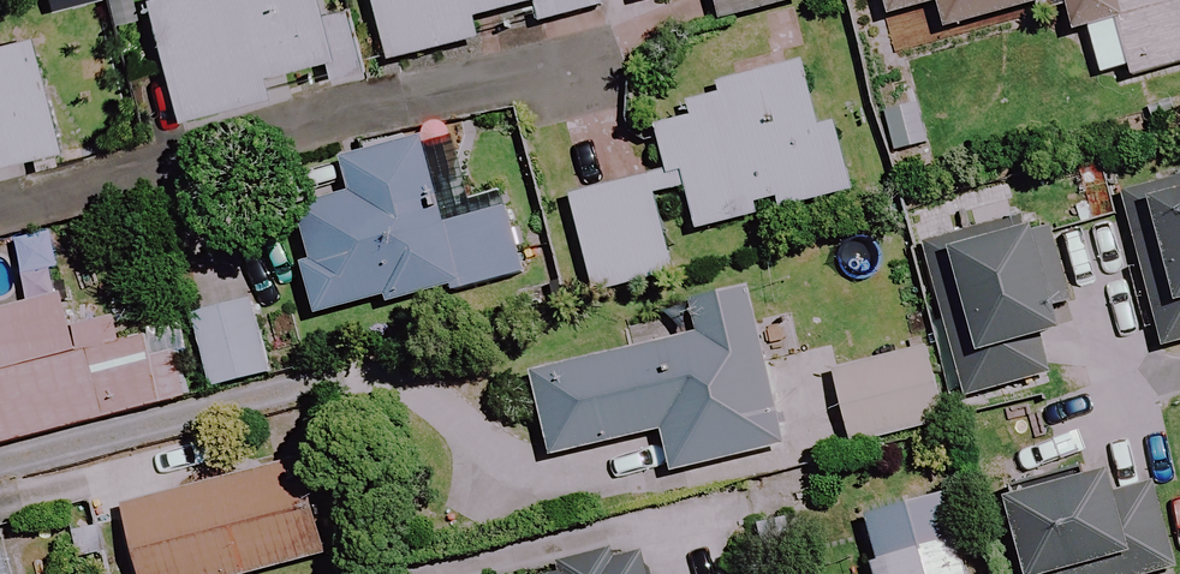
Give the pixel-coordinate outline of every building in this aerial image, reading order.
[(323,61),(329,83),(354,76),(348,55),(336,11),(319,15),(315,0),(156,0),(146,3),(177,123),(266,99),(261,78),(323,61)] [(534,7),(538,25),(607,8),(605,0),(373,0),(391,71),(482,49),(475,22),(534,7)] [(718,22),(802,0),(712,0),(718,22)] [(945,34),(1034,8),(1039,25),(1065,17),(1072,41),(1087,37),(1102,90),(1179,68),(1179,0),(883,0),(889,19),(937,6),(945,34)] [(65,156),(39,55),(28,14),(0,21),(0,173),(65,156)] [(689,199),(698,233),(854,194),(838,128),(820,132),(804,68),(651,106),(669,176),(641,183),(641,184),(571,201),(594,296),(674,277),(657,207),(689,199)] [(469,204),(459,143),(341,163),(346,197),(294,205),(305,269),(313,316),(520,281),(506,198),(469,204)] [(1179,350),(1179,181),(1123,195),(1163,354),(1179,350)] [(1053,231),(930,259),(965,412),(1088,385),(1053,231)] [(769,368),(800,360),(788,309),(757,317),(751,289),(691,303),(700,338),(533,378),(552,460),(661,434),(671,477),(789,448),(769,368)] [(261,298),(189,315),(208,397),(280,381),(261,298)] [(76,304),(0,324),(0,445),(1,448),(194,397),(181,347),(151,355),(145,331),(123,336),(118,317),(82,327),(76,304)] [(928,357),(836,377),(851,445),(942,425),(928,357)] [(121,516),(137,573),(263,573),(327,556),(302,466),(121,516)] [(1148,484),(1124,490),(1120,473),(1006,503),(1025,573),(1077,573),(1119,563),(1122,573),(1172,573),(1148,484)] [(944,502),(862,524),(876,573),(964,573),(944,502)] [(644,551),(554,573),(650,573),(644,551)]
